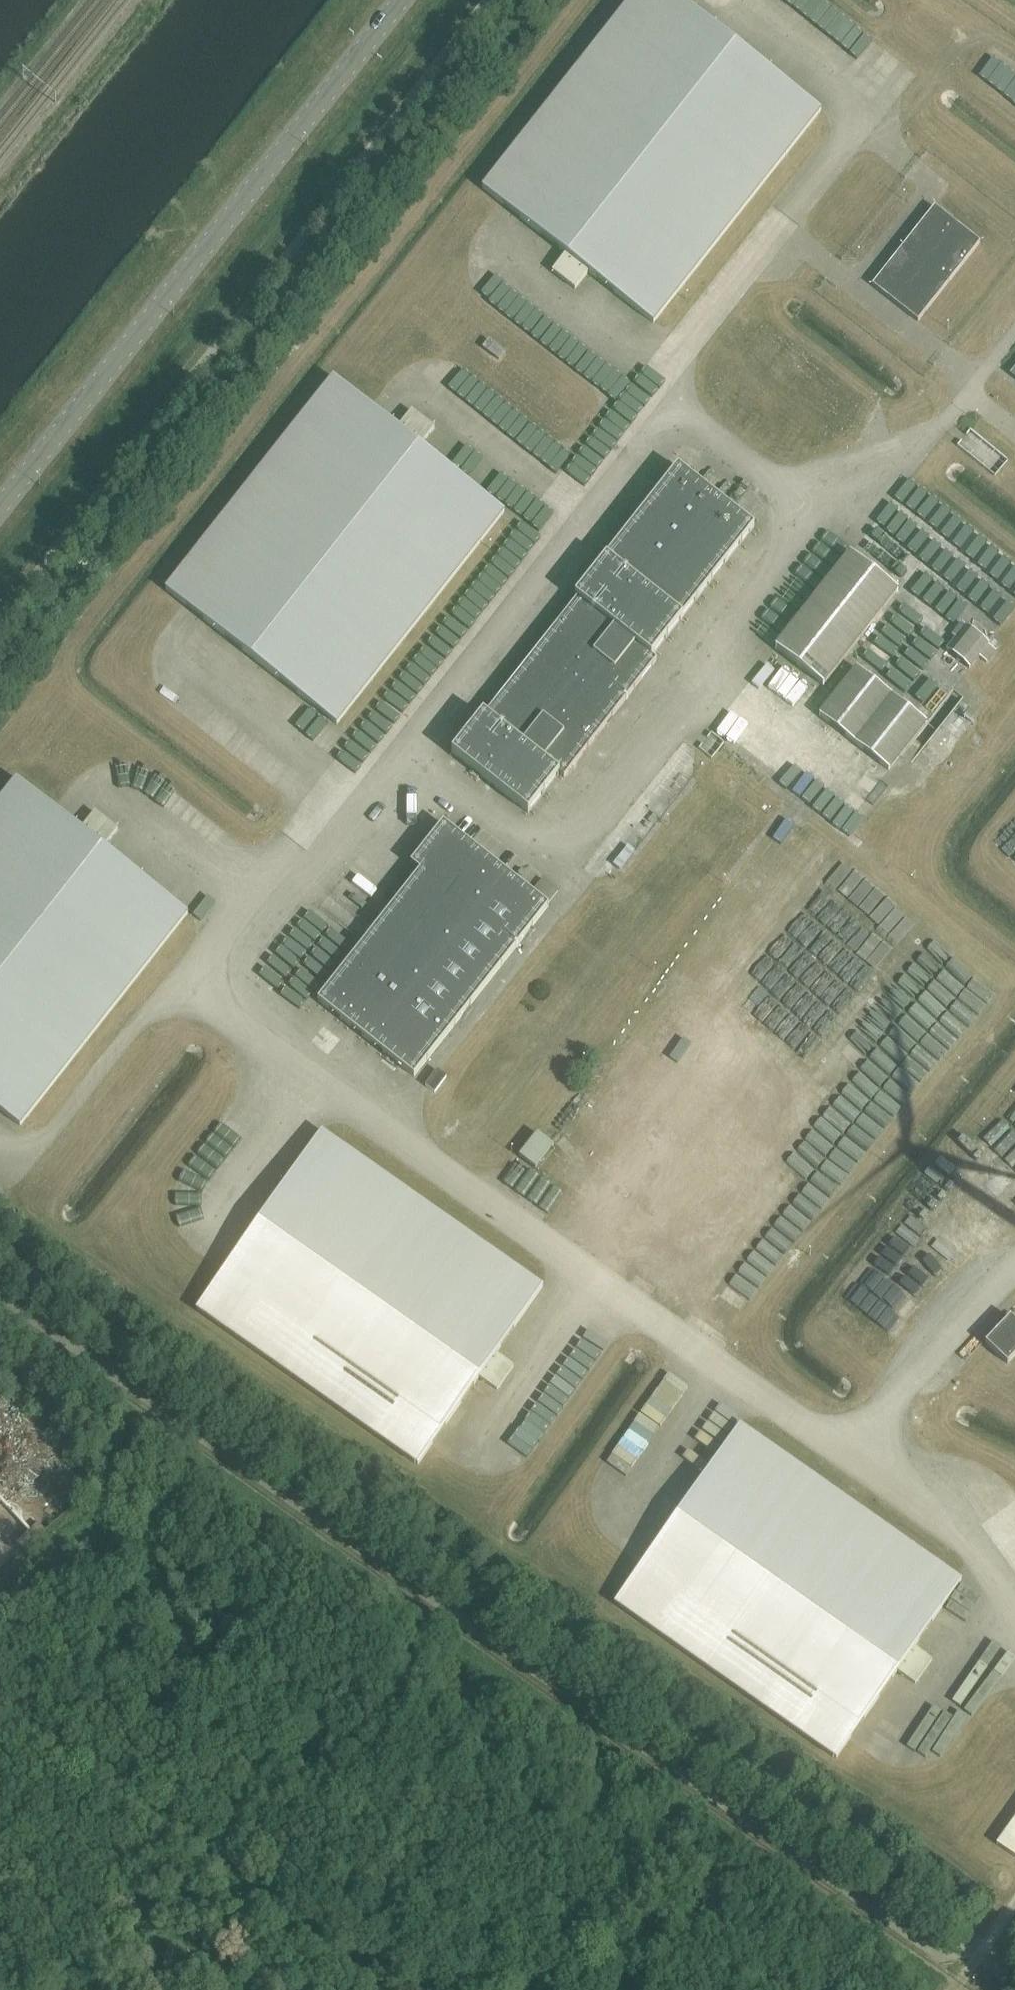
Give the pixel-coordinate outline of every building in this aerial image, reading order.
[(688,5),(681,0),(630,0),(482,188),(565,254),(552,271),(575,289),(588,272),(653,323),(654,322),(821,110),(688,5)] [(933,206),(871,284),(917,320),(978,241),(933,206)] [(505,352),(489,339),(482,347),(499,360),(505,352)] [(504,512),(504,511),(421,445),(434,428),(411,410),(398,427),(371,406),(333,376),(165,589),(184,604),(336,724),(337,723),(504,512)] [(957,445),(994,476),(1007,460),(970,429),(957,445)] [(656,660),(651,656),(754,526),(677,466),(577,598),(485,715),(483,713),(451,752),(528,813),(559,774),(564,777),(656,660)] [(775,648),(823,686),(897,591),(850,553),(775,648)] [(856,668),(835,695),(819,715),(888,770),(900,755),(926,722),(856,668)] [(699,747),(712,757),(724,742),(711,732),(699,747)] [(54,808),(17,778),(0,799),(0,1110),(20,1126),(20,1125),(109,1013),(187,914),(188,913),(104,847),(118,830),(95,812),(81,829),(54,808)] [(384,1053),(395,1062),(414,1076),(461,1017),(464,1012),(469,1006),(470,1006),(523,938),(526,934),(531,927),(548,905),(452,830),(452,829),(419,871),(374,929),(363,942),(360,946),(317,1000),(384,1053)] [(561,894),(545,881),(535,894),(551,906),(561,894)] [(495,1354),(542,1286),(322,1131),(321,1131),(224,1269),(196,1309),(418,1465),(431,1445),(479,1378),(497,1390),(513,1367),(495,1354)] [(985,1343),(1007,1364),(1014,1355),(1014,1321),(1010,1316),(985,1343)] [(739,1424),(642,1563),(614,1603),(836,1758),(849,1739),(897,1671),(915,1684),(932,1660),(914,1647),(961,1580),(740,1425),(739,1424)] [(1014,1857),(1014,1818),(996,1844),(1014,1857)]
